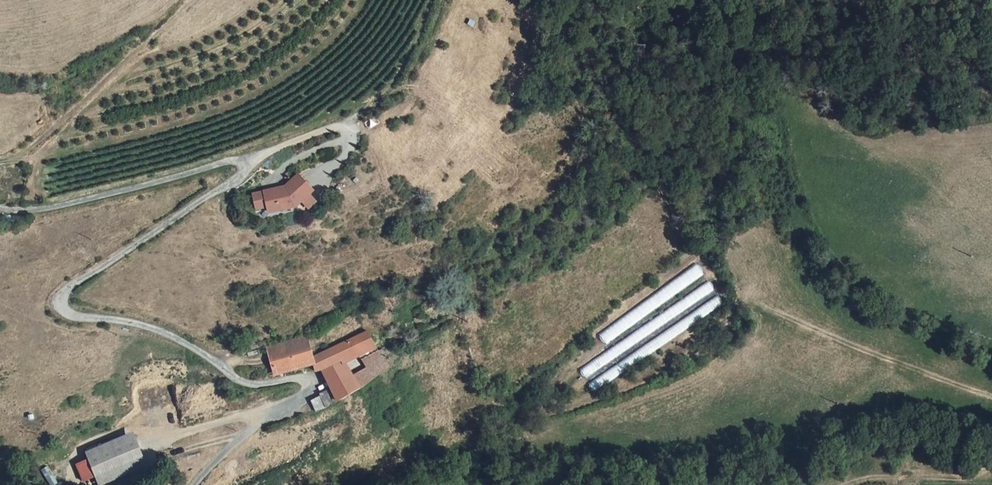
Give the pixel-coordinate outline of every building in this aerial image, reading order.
[(303,195),(306,192),(292,175),(274,191),(271,188),(258,191),(261,206),(272,204),(273,210),(289,207),(295,202),(303,195)] [(258,191),(247,193),(250,208),(261,206),(258,191)] [(303,195),(295,202),(301,210),(309,203),(303,195)] [(273,210),(272,204),(261,206),(262,212),(273,210)] [(605,343),(704,275),(697,264),(598,333),(605,343)] [(418,310),(412,313),(416,318),(422,315),(418,310)] [(356,355),(375,345),(367,332),(313,358),(304,338),(263,351),(273,378),(310,368),(315,376),(321,373),(344,361),(356,355)] [(364,370),(353,376),(361,389),(389,373),(375,345),(356,355),(364,370)] [(356,355),(344,361),(353,376),(364,370),(356,355)] [(353,376),(344,361),(321,373),(330,389),(353,376)] [(336,402),(361,389),(353,376),(330,389),(336,402)] [(326,408),(336,402),(330,389),(320,394),(326,408)] [(83,452),(86,461),(134,443),(130,433),(83,452)] [(145,469),(134,443),(86,461),(94,480),(106,475),(110,483),(145,469)] [(94,480),(96,484),(104,484),(110,483),(106,475),(94,480)]
